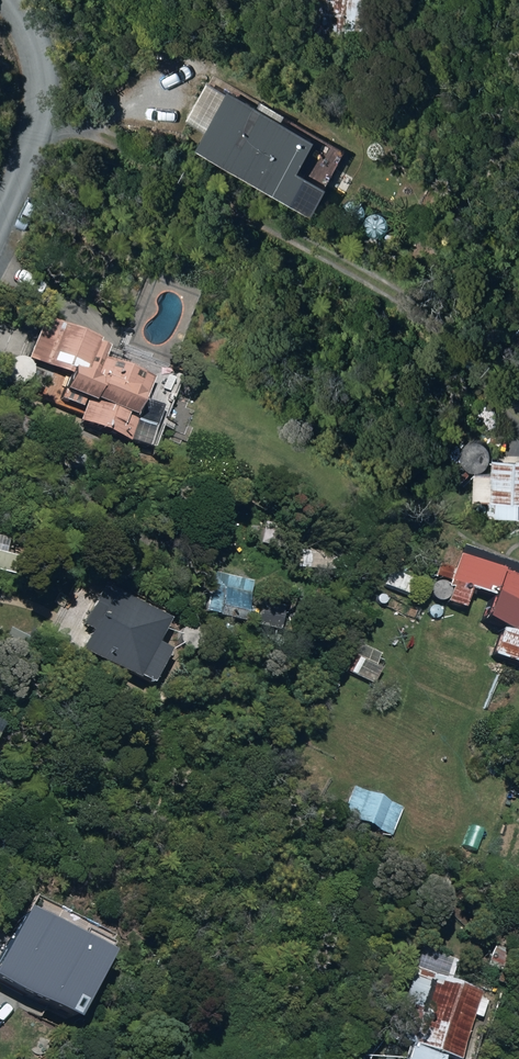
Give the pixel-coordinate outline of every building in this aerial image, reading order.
[(306,30),(376,33),(377,0),(307,0),(306,30)] [(197,148),(294,202),(310,173),(301,168),(318,137),(230,89),(197,148)] [(97,342),(42,319),(25,361),(64,378),(57,395),(81,404),(72,425),(123,446),(149,381),(100,361),(104,351),(95,347),(97,342)] [(493,460),(493,475),(474,474),(473,502),(488,502),(487,520),(518,520),(518,514),(518,461),(493,460)] [(460,548),(445,592),(448,593),(443,608),(459,614),(466,594),(485,600),(477,625),(499,633),(490,659),(513,667),(518,650),(518,569),(460,548)] [(292,573),(335,575),(336,559),(293,557),(292,573)] [(445,584),(450,572),(436,567),(432,578),(445,584)] [(381,586),(405,597),(412,584),(387,572),(381,586)] [(240,626),(249,586),(208,576),(199,616),(240,626)] [(75,653),(142,691),(163,655),(150,648),(164,624),(121,599),(118,607),(106,599),(75,653)] [(346,654),(337,671),(371,687),(379,671),(373,668),(378,657),(358,647),(352,657),(346,654)] [(338,817),(388,839),(401,811),(350,788),(338,817)] [(494,944),(489,967),(505,972),(511,948),(494,944)] [(477,996),(427,979),(400,1058),(455,1058),(477,996)]
